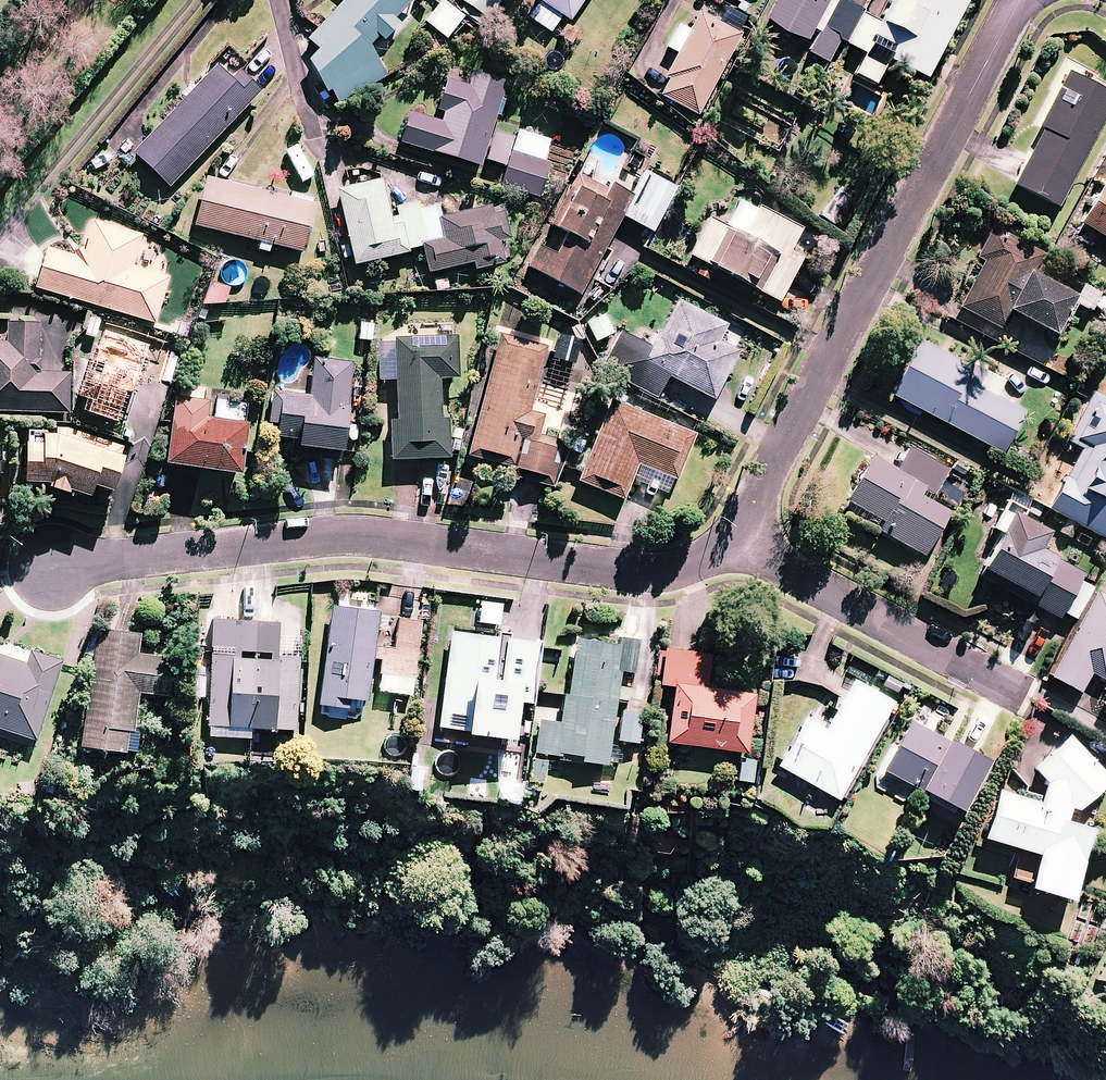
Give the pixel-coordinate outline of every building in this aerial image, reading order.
[(308,62),(327,94),(330,92),(338,106),(386,78),(368,49),(379,38),(384,43),(399,26),(394,21),(412,2),(411,0),(345,0),(307,41),(318,51),(308,62)] [(488,21),(502,0),(455,0),(488,21)] [(538,3),(561,19),(569,24),(586,0),(534,0),(538,3)] [(862,13),(837,0),(778,0),(766,23),(777,29),(768,47),(786,56),(795,39),(812,47),(808,55),(828,66),(839,43),(844,45),(862,13)] [(854,77),(874,88),(886,67),(888,67),(889,65),(925,84),(968,0),(895,0),(883,24),(865,14),(847,47),(866,56),(854,77)] [(464,19),(442,1),(424,23),(446,41),(464,19)] [(561,19),(538,3),(528,19),(551,34),(561,19)] [(740,37),(699,15),(688,35),(678,30),(667,50),(679,56),(667,80),(670,82),(661,99),(697,118),(740,37)] [(231,81),(216,67),(132,154),(169,189),(262,93),(240,72),(231,81)] [(1067,73),(1037,129),(1042,131),(1013,187),(1056,210),(1105,116),(1105,94),(1067,73)] [(506,85),(473,74),(468,89),(446,82),(436,111),(444,113),(440,123),(409,114),(399,145),(479,170),(482,161),(503,168),(512,140),(491,133),(496,117),(499,118),(504,102),(501,101),(506,85)] [(511,151),(512,152),(543,162),(550,141),(517,131),(511,151)] [(539,199),(550,164),(543,162),(512,152),(501,187),(539,199)] [(630,178),(589,156),(528,271),(580,298),(622,219),(652,235),(672,196),(647,183),(650,177),(635,169),(630,178)] [(289,200),(206,180),(194,228),(259,244),(257,251),(269,254),(270,247),(303,255),(315,206),(311,205),(289,200)] [(354,268),(408,256),(407,252),(401,226),(399,227),(392,228),(381,181),(337,191),(354,268)] [(1105,183),(1079,225),(1105,242),(1105,184),(1105,183)] [(853,200),(840,191),(821,218),(834,227),(853,200)] [(291,194),(289,200),(311,205),(313,199),(291,194)] [(395,208),(399,227),(401,226),(407,252),(421,249),(421,246),(426,245),(418,210),(417,203),(395,208)] [(438,206),(418,210),(426,245),(443,241),(438,219),(440,219),(438,206)] [(440,219),(438,219),(443,241),(426,245),(421,246),(421,249),(427,275),(472,265),(474,272),(503,266),(498,245),(509,242),(502,213),(492,216),(490,208),(440,219)] [(801,232),(758,210),(744,237),(708,219),(687,258),(778,306),(802,261),(789,255),(801,232)] [(73,253),(75,258),(46,249),(34,290),(155,325),(169,278),(132,268),(142,236),(93,222),(84,254),(81,249),(73,253)] [(1043,255),(992,229),(976,259),(983,263),(959,309),(1004,332),(1011,319),(1052,340),(1073,300),(1031,278),(1043,255)] [(202,305),(213,305),(213,315),(225,315),(225,305),(225,289),(202,289),(202,305)] [(725,329),(678,304),(653,351),(622,334),(602,372),(657,400),(667,379),(713,403),(738,355),(717,344),(725,329)] [(612,335),(601,316),(586,325),(596,344),(612,335)] [(7,324),(6,344),(0,343),(0,414),(69,416),(70,374),(40,373),(41,360),(38,360),(39,325),(7,324)] [(154,384),(167,349),(133,337),(130,345),(101,334),(75,401),(92,408),(88,419),(117,430),(129,401),(133,403),(142,379),(154,384)] [(547,345),(501,334),(470,460),(514,471),(512,479),(555,490),(567,444),(540,437),(544,418),(530,415),(547,345)] [(583,342),(561,334),(552,361),(574,368),(583,342)] [(457,381),(456,338),(393,340),(393,343),(377,343),(378,383),(395,383),(396,423),(390,423),(391,462),(449,460),(448,420),(440,421),(439,381),(457,381)] [(977,389),(984,375),(919,341),(890,396),(1001,455),(1023,413),(977,389)] [(298,442),(298,450),(343,455),(348,409),(347,409),(352,364),(313,360),(309,397),(272,393),(268,424),(278,425),(277,440),(298,442)] [(1091,393),(1065,444),(1080,452),(1049,509),(1105,539),(1105,401),(1091,393)] [(217,422),(206,420),(208,404),(176,399),(165,467),(239,479),(247,427),(244,426),(247,406),(220,402),(217,422)] [(694,438),(612,404),(579,484),(623,502),(638,466),(676,482),(694,438)] [(21,484),(49,491),(48,495),(69,500),(70,497),(90,502),(92,493),(114,498),(126,449),(57,432),(55,438),(33,433),(21,484)] [(909,449),(896,471),(924,487),(923,489),(933,495),(947,470),(909,449)] [(918,498),(924,487),(896,471),(872,458),(846,503),(881,523),(876,533),(922,559),(948,514),(918,498)] [(977,577),(1058,620),(1061,615),(1073,621),(1090,590),(1078,583),(1081,576),(1039,553),(1048,537),(1017,520),(1009,516),(977,577)] [(1104,683),(1105,679),(1105,597),(1097,593),(1049,680),(1078,696),(1090,675),(1104,683)] [(332,610),(319,708),(347,712),(348,702),(367,704),(373,661),(382,662),(378,694),(411,698),(420,625),(397,622),(394,650),(374,647),(378,616),(332,610)] [(211,657),(208,739),(250,741),(251,731),(296,733),(299,661),(240,658),(241,654),(277,655),(278,626),(211,623),(210,652),(233,653),(233,658),(211,657)] [(82,750),(125,756),(128,734),(134,735),(140,694),(170,698),(175,660),(138,655),(140,636),(98,630),(82,750)] [(510,636),(498,635),(498,640),(450,634),(438,729),(466,733),(465,740),(513,746),(519,705),(533,706),(541,645),(509,641),(510,636)] [(618,648),(615,673),(620,673),(634,675),(639,643),(620,640),(618,648)] [(620,673),(615,673),(618,648),(576,642),(568,697),(563,696),(559,724),(539,721),(534,755),(560,759),(561,755),(581,758),(580,765),(606,768),(620,673)] [(674,686),(705,690),(709,657),(664,650),(659,687),(673,689),(674,686)] [(37,743),(63,663),(30,652),(26,665),(0,657),(0,731),(37,743)] [(893,704),(853,682),(825,732),(804,720),(776,768),(837,802),(893,704)] [(746,756),(754,697),(705,690),(674,686),(673,689),(666,745),(746,756)] [(642,715),(622,712),(617,743),(637,746),(642,715)] [(985,767),(909,724),(881,774),(957,817),(985,767)] [(1066,740),(1033,773),(1046,787),(1041,807),(998,794),(984,842),(1038,858),(1028,894),(1068,906),(1089,835),(1065,827),(1069,813),(1076,814),(1105,785),(1105,781),(1066,740)] [(755,762),(740,760),(738,783),(752,785),(755,762)] [(545,764),(531,762),(527,792),(542,794),(545,764)]
